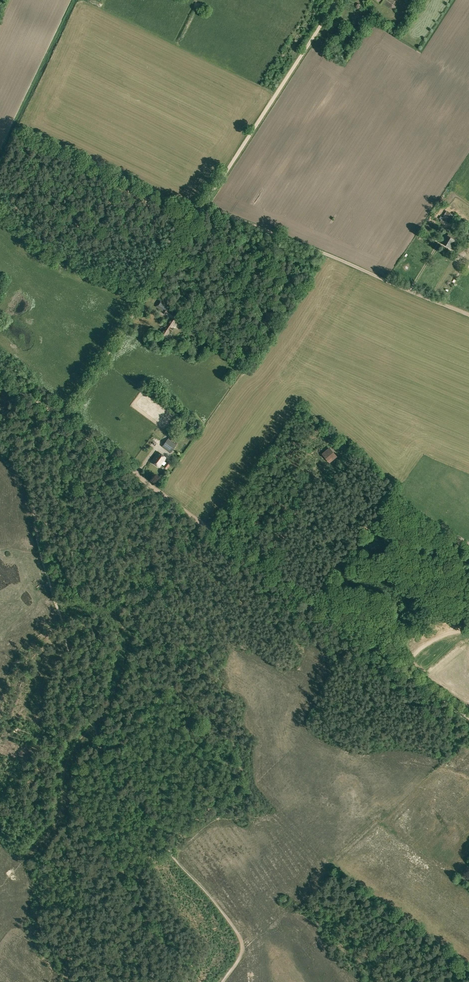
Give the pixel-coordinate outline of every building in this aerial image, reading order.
[(344,33),(353,39),(357,32),(349,27),(344,33)] [(440,222),(445,225),(449,219),(453,222),(455,218),(451,215),(452,214),(447,211),(440,222)] [(442,243),(451,248),(455,240),(446,235),(442,243)] [(267,320),(275,320),(275,319),(274,316),(276,315),(276,312),(268,313),(269,316),(267,316),(268,320),(267,320)] [(162,447),(170,453),(175,447),(176,445),(172,442),(171,441),(173,438),(170,436),(162,447)] [(335,450),(328,452),(330,459),(335,458),(336,461),(338,460),(335,450)] [(163,466),(167,469),(171,464),(167,461),(166,463),(164,461),(166,458),(158,452),(151,461),(159,467),(162,464),(164,466),(163,466)]
